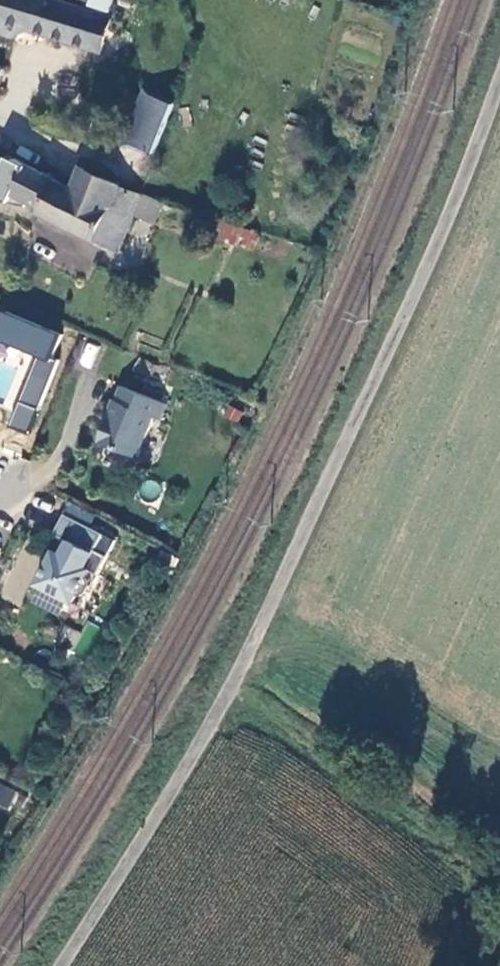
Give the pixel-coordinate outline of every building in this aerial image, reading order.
[(0,18),(0,30),(13,34),(30,28),(100,50),(112,16),(61,0),(0,0),(0,18)] [(115,0),(95,0),(93,5),(111,11),(115,0)] [(144,91),(125,140),(156,152),(174,102),(144,91)] [(122,185),(84,166),(76,189),(56,180),(42,208),(40,213),(119,250),(136,216),(156,222),(164,202),(121,186),(122,185)] [(56,180),(28,167),(13,194),(42,208),(56,180)] [(257,247),(261,234),(222,221),(221,224),(199,217),(196,228),(257,247)] [(42,353),(13,423),(32,431),(62,357),(56,355),(66,332),(9,309),(0,331),(0,335),(42,353)] [(93,368),(98,344),(85,341),(79,365),(93,368)] [(0,357),(0,401),(17,406),(31,354),(3,347),(0,357)] [(167,399),(122,382),(116,395),(114,395),(107,411),(110,411),(100,437),(138,452),(154,413),(161,415),(167,399)] [(104,526),(66,507),(56,526),(70,533),(63,547),(60,546),(58,546),(54,547),(53,549),(38,576),(74,595),(77,588),(83,589),(87,585),(91,578),(91,573),(88,568),(91,563),(99,567),(108,548),(96,542),(104,526)] [(10,810),(19,792),(0,783),(0,805),(10,810)]
